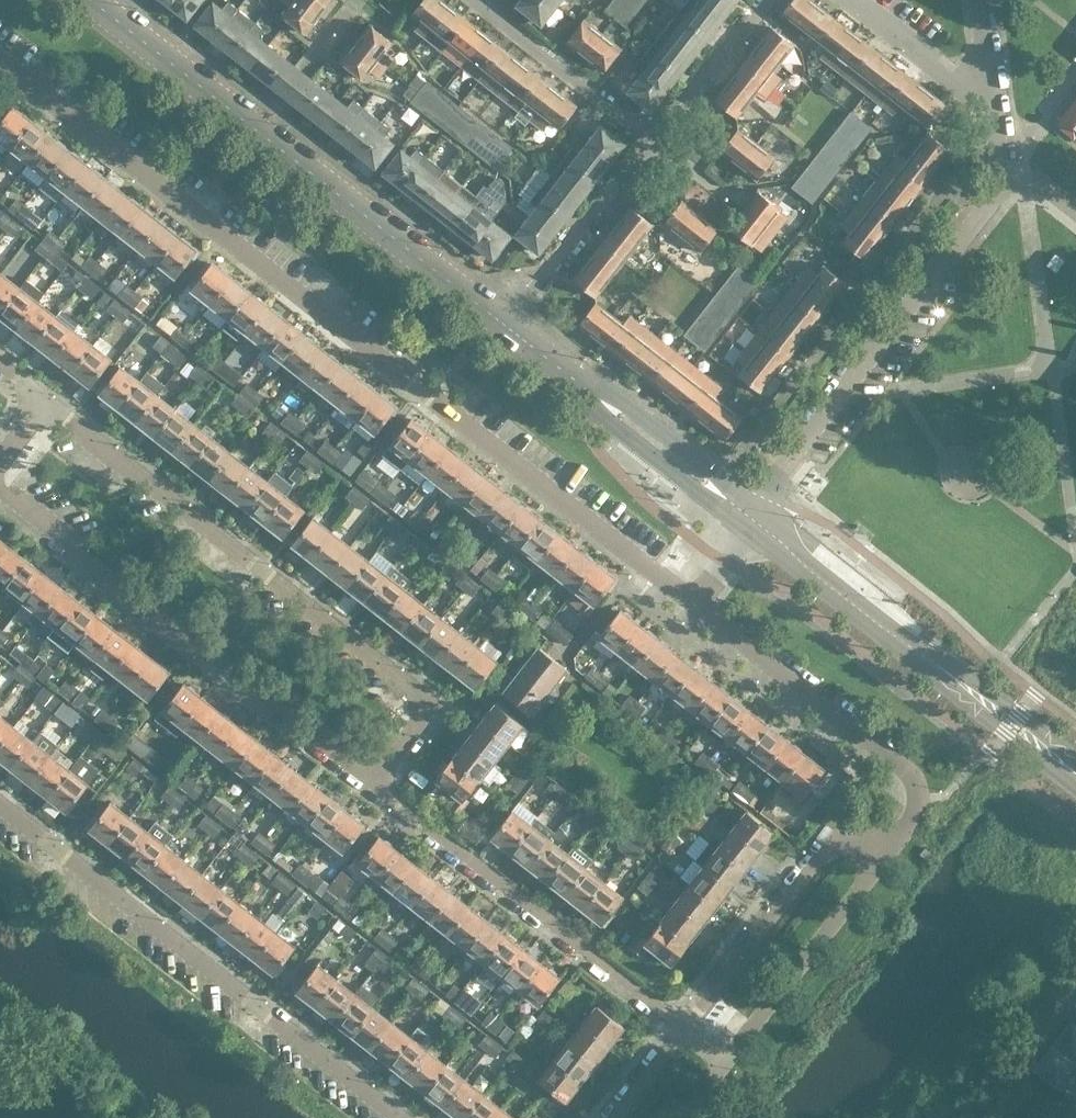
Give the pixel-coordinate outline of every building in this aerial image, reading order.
[(169,4),(188,18),(202,0),(172,0),(169,4)] [(301,0),(282,0),(282,1),(290,7),(283,16),(306,33),(320,15),(301,0)] [(332,0),(301,0),(320,15),(332,0)] [(450,7),(441,0),(425,0),(414,15),(422,21),(416,30),(425,38),(450,7)] [(557,5),(550,0),(523,0),(519,5),(542,24),(557,5)] [(621,0),(614,0),(611,3),(621,12),(627,5),(621,0)] [(635,0),(631,0),(627,5),(637,13),(643,6),(635,0)] [(699,0),(688,0),(678,12),(709,36),(723,18),(699,0)] [(736,0),(699,0),(723,18),(737,0),(736,0)] [(819,5),(812,0),(793,0),(782,13),(801,28),(819,5)] [(215,39),(239,9),(229,1),(223,9),(214,3),(196,25),(215,39)] [(621,12),(611,3),(606,10),(616,19),(621,12)] [(637,13),(627,5),(621,12),(632,20),(637,13)] [(819,42),(837,20),(819,5),(801,28),(819,42)] [(443,52),(468,21),(450,7),(425,38),(443,52)] [(233,54),(257,23),(239,9),(215,39),(233,54)] [(632,20),(621,12),(616,19),(626,27),(632,20)] [(709,36),(678,12),(664,30),(695,54),(709,36)] [(586,57),(603,34),(585,20),(567,43),(586,57)] [(837,56),(855,34),(837,20),(819,42),(837,56)] [(461,66),(486,35),(468,21),(443,52),(461,66)] [(250,68),(268,45),(260,39),(266,30),(257,23),(233,54),(250,68)] [(386,51),(393,43),(370,25),(356,43),(387,67),(394,58),(386,51)] [(780,63),(794,45),(772,27),(758,45),(780,63)] [(695,54),(664,30),(650,48),(681,72),(695,54)] [(604,71),(621,49),(603,34),(586,57),(604,71)] [(855,70),(873,48),(855,34),(837,56),(855,70)] [(479,80),(504,49),(486,35),(461,66),(479,80)] [(387,67),(356,43),(342,62),(364,79),(371,70),(379,77),(387,67)] [(339,101),(312,80),(268,45),(250,68),(287,96),(322,124),(339,101)] [(766,81),(780,63),(758,45),(743,63),(766,81)] [(681,72),(650,48),(642,58),(650,65),(644,73),(666,90),(681,72)] [(873,84),(891,62),(873,48),(855,70),(873,84)] [(497,94),(522,63),(504,49),(479,80),(497,94)] [(891,98),(909,76),(891,62),(873,84),(891,98)] [(515,108),(540,77),(522,63),(497,94),(515,108)] [(752,99),(766,81),(743,63),(729,81),(752,99)] [(652,109),(666,90),(644,73),(629,91),(652,109)] [(909,112),(927,90),(909,76),(891,98),(909,112)] [(533,122),(558,91),(540,77),(515,108),(533,122)] [(427,97),(435,87),(428,81),(419,92),(427,97)] [(738,117),(752,99),(729,81),(715,100),(738,117)] [(433,102),(442,92),(435,87),(427,97),(433,102)] [(928,127),(945,104),(927,90),(909,112),(928,127)] [(559,128),(576,106),(558,91),(533,122),(543,130),(550,121),(559,128)] [(418,107),(427,97),(419,92),(411,102),(418,107)] [(440,108),(448,97),(442,92),(433,102),(440,108)] [(425,113),(433,102),(427,97),(418,107),(425,113)] [(447,113),(455,103),(448,97),(440,108),(447,113)] [(340,138),(364,107),(354,99),(348,108),(339,101),(322,124),(340,138)] [(1057,124),(1075,138),(1075,136),(1075,100),(1057,124)] [(432,118),(440,108),(433,102),(425,113),(432,118)] [(454,118),(462,108),(455,103),(447,113),(454,118)] [(32,121),(29,119),(29,117),(23,112),(21,112),(13,107),(0,123),(0,138),(12,147),(32,121)] [(358,151),(382,121),(364,107),(340,138),(358,151)] [(439,123),(447,113),(440,108),(432,118),(439,123)] [(460,124),(469,113),(462,108),(454,118),(460,124)] [(863,118),(853,110),(852,110),(847,117),(858,125),(863,118)] [(445,129),(454,118),(447,113),(439,123),(445,129)] [(467,129),(475,119),(469,113),(460,124),(467,129)] [(858,125),(847,117),(841,124),(852,132),(858,125)] [(452,134),(460,124),(454,118),(445,129),(452,134)] [(874,127),(871,124),(863,118),(858,125),(868,134),(874,127)] [(474,134),(482,124),(475,119),(467,129),(474,134)] [(30,162),(50,136),(43,130),(43,127),(37,122),(34,123),(32,121),(12,147),(30,162)] [(394,143),(385,137),(391,128),(382,121),(358,151),(376,166),(394,143)] [(459,139),(467,129),(460,124),(452,134),(459,139)] [(481,140),(489,129),(482,124),(474,134),(481,140)] [(852,132),(841,124),(836,131),(847,139),(852,132)] [(868,134),(858,125),(852,132),(863,141),(868,134)] [(610,162),(625,143),(602,126),(588,144),(610,162)] [(465,144),(474,134),(467,129),(459,139),(465,144)] [(488,145),(496,134),(489,129),(481,140),(488,145)] [(739,165),(757,143),(739,129),(721,151),(739,165)] [(847,139),(836,131),(831,138),(841,146),(847,139)] [(863,141),(852,132),(847,139),(857,148),(863,141)] [(937,169),(951,150),(929,133),(914,151),(937,169)] [(473,150),(481,140),(474,134),(465,144),(473,150)] [(494,150),(503,140),(496,134),(488,145),(494,150)] [(48,176),(69,150),(66,148),(66,145),(60,141),(57,141),(50,136),(30,162),(48,176)] [(841,146),(831,138),(825,145),(836,153),(841,146)] [(857,148),(847,139),(841,146),(852,154),(857,148)] [(479,155),(488,145),(481,140),(473,150),(479,155)] [(501,155),(509,145),(503,140),(494,150),(501,155)] [(757,180),(775,157),(757,143),(739,165),(757,180)] [(596,180),(610,162),(588,144),(581,153),(573,146),(566,156),(596,180)] [(486,161),(494,150),(488,145),(479,155),(486,161)] [(508,161),(516,151),(509,145),(501,155),(508,161)] [(836,153),(825,145),(820,151),(830,160),(836,153)] [(852,154),(841,146),(836,153),(847,161),(852,154)] [(403,187),(427,157),(417,149),(411,157),(402,150),(385,173),(403,187)] [(67,190),(87,164),(80,159),(80,156),(73,151),(71,152),(69,150),(48,176),(67,190)] [(493,166),(501,155),(494,150),(486,161),(493,166)] [(830,160),(820,151),(814,158),(825,167),(830,160)] [(923,187),(937,169),(914,151),(900,169),(923,187)] [(847,161),(836,153),(830,160),(841,168),(847,161)] [(500,171),(508,161),(501,155),(493,166),(500,171)] [(596,180),(566,156),(551,174),(582,198),(596,180)] [(421,201),(445,171),(427,157),(403,187),(421,201)] [(825,167),(814,158),(809,165),(820,174),(825,167)] [(841,168),(830,160),(825,167),(836,175),(841,168)] [(85,205),(105,179),(103,177),(103,174),(96,169),(94,170),(87,164),(67,190),(85,205)] [(542,165),(532,180),(541,186),(551,171),(542,165)] [(820,174),(809,165),(803,172),(814,181),(820,174)] [(836,175),(825,167),(820,174),(830,182),(836,175)] [(909,205),(923,187),(900,169),(886,187),(909,205)] [(439,215),(463,185),(445,171),(421,201),(439,215)] [(814,181),(803,172),(798,179),(809,187),(814,181)] [(582,198),(551,174),(537,192),(568,216),(582,198)] [(830,182),(820,174),(814,181),(825,189),(830,182)] [(103,219),(123,193),(116,187),(116,185),(110,180),(108,181),(105,179),(85,205),(103,219)] [(809,187),(798,179),(793,186),(803,194),(809,187)] [(825,189),(814,181),(809,187),(819,196),(825,189)] [(457,229),(481,199),(463,185),(439,215),(457,229)] [(819,196),(809,187),(803,194),(814,203),(819,196)] [(894,222),(909,205),(886,187),(872,205),(894,222)] [(767,227),(781,209),(759,191),(744,210),(767,227)] [(568,216),(537,192),(530,202),(538,208),(531,216),(554,234),(568,216)] [(122,233),(142,207),(139,205),(139,203),(133,198),(131,199),(123,193),(103,219),(122,233)] [(475,244),(492,221),(484,215),(491,207),(481,199),(457,229),(475,244)] [(18,215),(25,206),(18,200),(11,210),(18,215)] [(683,237),(701,215),(682,201),(665,223),(683,237)] [(880,240),(894,222),(872,205),(858,223),(880,240)] [(26,221),(33,212),(25,206),(18,215),(26,221)] [(140,248),(160,222),(153,216),(153,214),(147,209),(144,209),(142,207),(122,233),(140,248)] [(625,261),(653,225),(631,207),(602,243),(625,261)] [(753,245),(767,227),(744,210),(730,228),(753,245)] [(14,221),(7,215),(0,223),(0,225),(7,230),(14,221)] [(701,252),(719,229),(701,215),(683,237),(701,252)] [(539,252),(554,234),(531,216),(517,235),(539,252)] [(14,236),(21,226),(14,221),(7,230),(14,236)] [(493,258),(510,236),(511,236),(492,221),(475,244),(493,258)] [(158,262),(178,236),(176,234),(176,232),(170,227),(167,227),(160,222),(140,248),(158,262)] [(866,259),(880,240),(858,223),(844,241),(866,259)] [(53,246),(60,237),(53,231),(45,241),(53,246)] [(177,277),(193,256),(197,251),(190,245),(190,242),(183,237),(181,238),(178,236),(158,262),(177,277)] [(60,252),(67,243),(60,237),(53,246),(60,252)] [(45,256),(53,246),(45,241),(38,250),(45,256)] [(596,297),(625,261),(602,243),(574,279),(596,297)] [(53,262),(60,252),(53,246),(45,256),(53,262)] [(1056,272),(1065,260),(1056,253),(1047,265),(1056,272)] [(92,273),(99,263),(92,257),(84,267),(92,273)] [(99,278),(106,269),(99,263),(92,273),(99,278)] [(211,303),(231,277),(229,275),(229,273),(222,268),(220,268),(212,263),(192,288),(211,303)] [(749,275),(738,266),(733,273),(743,282),(749,275)] [(832,302),(847,283),(825,266),(810,284),(832,302)] [(80,287),(87,278),(80,272),(73,281),(80,287)] [(20,288),(1,273),(0,275),(0,313),(20,288)] [(743,282),(733,273),(727,280),(738,288),(743,282)] [(760,283),(749,275),(743,282),(754,290),(760,283)] [(229,318),(250,292),(242,286),(242,283),(236,279),(234,279),(231,277),(211,303),(229,318)] [(87,293),(95,284),(87,278),(80,287),(87,293)] [(738,288),(727,280),(722,287),(733,295),(738,288)] [(754,290),(743,282),(738,288),(749,297),(754,290)] [(818,320),(832,302),(810,284),(796,302),(818,320)] [(128,301),(136,292),(128,286),(121,296),(128,301)] [(733,295),(722,287),(716,294),(727,302),(733,295)] [(38,302),(20,288),(0,313),(0,314),(2,316),(2,318),(8,323),(10,322),(18,328),(38,302)] [(749,297),(738,288),(733,295),(743,304),(749,297)] [(136,307),(143,298),(136,292),(128,301),(136,307)] [(248,332),(268,306),(265,304),(265,302),(259,297),(257,297),(250,292),(229,318),(248,332)] [(727,302),(716,294),(711,301),(722,309),(727,302)] [(743,304),(733,295),(727,302),(738,311),(743,304)] [(117,316),(124,306),(117,301),(109,310),(117,316)] [(722,309),(711,301),(706,308),(716,316),(722,309)] [(36,342),(56,316),(38,302),(18,328),(25,334),(25,336),(31,341),(33,340),(36,342)] [(738,311),(727,302),(722,309),(732,318),(738,311)] [(804,338),(818,320),(796,302),(782,320),(804,338)] [(598,340),(615,318),(597,303),(579,326),(598,340)] [(124,322),(132,312),(124,306),(117,316),(124,322)] [(266,346),(286,320),(279,315),(279,312),(273,307),(270,308),(268,306),(248,332),(266,346)] [(716,316),(706,308),(700,314),(711,323),(716,316)] [(732,318),(722,309),(716,316),(727,324),(732,318)] [(711,323),(700,314),(695,321),(705,330),(711,323)] [(54,357),(74,331),(56,316),(36,342),(38,344),(38,347),(45,352),(47,351),(54,357)] [(727,324),(716,316),(711,323),(721,331),(727,324)] [(616,354),(633,332),(615,318),(598,340),(616,354)] [(284,361),(304,335),(302,333),(302,330),(296,325),(293,326),(286,320),(266,346),(284,361)] [(790,356),(804,338),(782,320),(768,338),(790,356)] [(705,330),(695,321),(689,328),(700,337),(705,330)] [(721,331),(711,323),(705,330),(716,338),(721,331)] [(181,343),(189,333),(181,327),(174,337),(181,343)] [(700,337),(689,328),(684,335),(695,344),(700,337)] [(716,338),(705,330),(700,337),(711,345),(716,338)] [(73,371),(93,345),(74,331),(54,357),(61,362),(61,365),(68,370),(70,369),(73,371)] [(634,368),(651,346),(633,332),(616,354),(634,368)] [(189,349),(196,339),(189,333),(181,343),(189,349)] [(302,375),(323,349),(316,344),(316,341),(309,336),(307,337),(304,335),(284,361),(302,375)] [(163,352),(171,343),(163,337),(156,346),(163,352)] [(711,345),(700,337),(695,344),(705,352),(711,345)] [(776,374),(790,356),(768,338),(753,356),(776,374)] [(171,358),(178,349),(171,343),(163,352),(171,358)] [(91,386),(112,360),(93,345),(73,371),(75,373),(75,375),(81,380),(84,380),(91,386)] [(652,383),(669,360),(651,346),(634,368),(652,383)] [(321,389),(341,364),(339,362),(339,359),(332,354),(330,355),(323,349),(302,375),(321,389)] [(218,371),(225,362),(218,356),(210,366),(218,371)] [(762,392),(776,374),(753,356),(739,374),(762,392)] [(670,397),(687,374),(669,360),(652,383),(670,397)] [(225,377),(233,368),(225,362),(218,371),(225,377)] [(339,404),(359,378),(352,372),(352,370),(346,365),(343,365),(341,364),(321,389),(339,404)] [(200,381),(207,371),(200,366),(192,375),(200,381)] [(119,407),(139,381),(120,367),(100,392),(108,399),(108,401),(114,406),(117,405),(119,407)] [(207,387),(214,377),(207,371),(200,381),(207,387)] [(688,411),(705,388),(687,374),(670,397),(688,411)] [(357,418),(378,392),(375,390),(375,388),(369,383),(367,384),(359,378),(339,404),(357,418)] [(137,422),(157,396),(139,381),(119,407),(121,409),(121,412),(128,417),(130,416),(137,422)] [(249,400),(256,391),(249,385),(242,394),(249,400)] [(706,425),(723,403),(705,388),(688,411),(706,425)] [(256,406),(264,396),(256,391),(249,400),(256,406)] [(376,433),(392,412),(397,407),(389,401),(389,398),(383,394),(380,394),(378,392),(357,418),(376,433)] [(242,410),(249,400),(242,394),(234,404),(242,410)] [(156,436),(176,410),(157,396),(137,422),(144,427),(144,430),(151,435),(153,434),(156,436)] [(249,415),(256,406),(249,400),(242,410),(249,415)] [(724,440),(742,417),(723,403),(706,425),(724,440)] [(174,450),(194,424),(176,410),(156,436),(158,438),(158,440),(164,445),(167,445),(174,450)] [(291,429),(298,419),(291,414),(284,423),(291,429)] [(298,435),(306,425),(298,419),(291,429),(298,435)] [(410,459),(430,434),(423,428),(424,428),(424,426),(417,421),(415,421),(412,419),(391,445),(410,459)] [(273,438),(280,429),(273,423),(265,432),(273,438)] [(192,465),(212,439),(194,424),(174,450),(181,456),(181,458),(187,463),(190,463),(192,465)] [(280,444),(287,435),(280,429),(273,438),(280,444)] [(429,474),(449,448),(447,446),(447,444),(440,439),(438,439),(430,434),(410,459),(429,474)] [(210,479),(231,453),(212,439),(192,465),(195,466),(195,469),(201,474),(203,473),(210,479)] [(327,458),(335,448),(327,442),(320,452),(327,458)] [(335,463),(342,454),(335,448),(327,458),(335,463)] [(447,488),(467,462),(460,457),(460,456),(460,454),(454,449),(452,450),(451,450),(449,448),(429,474),(447,488)] [(310,467),(317,458),(309,452),(302,461),(310,467)] [(229,493),(249,467),(231,453),(210,479),(218,485),(218,487),(224,492),(226,491),(229,493)] [(317,473),(324,464),(317,458),(310,467),(317,473)] [(465,502),(486,477),(483,475),(483,474),(483,472),(477,467),(475,468),(474,468),(467,462),(447,488),(465,502)] [(247,508),(267,482),(249,467),(229,493),(231,495),(231,498),(238,503),(240,502),(247,508)] [(484,517),(504,491),(497,485),(497,483),(490,478),(488,478),(486,477),(465,502),(484,517)] [(265,522),(286,496),(267,482),(247,508),(254,513),(254,516),(261,521),(263,520),(265,522)] [(379,498),(386,489),(379,483),(372,492),(379,498)] [(354,502),(361,493),(354,487),(347,496),(354,502)] [(386,504),(394,495),(386,489),(379,498),(386,504)] [(502,531),(522,505),(520,503),(520,501),(514,496),(511,496),(511,497),(504,491),(484,517),(502,531)] [(361,508),(369,498),(361,493),(354,502),(361,508)] [(284,537),(305,511),(286,496),(265,522),(268,524),(268,526),(274,531),(276,531),(277,531),(284,537)] [(520,545),(541,520),(533,514),(534,514),(533,511),(527,506),(525,507),(522,505),(502,531),(520,545)] [(415,527),(423,518),(415,512),(408,521),(415,527)] [(391,531),(398,522),(391,516),(383,525),(391,531)] [(312,558),(332,532),(313,518),(293,543),(301,549),(300,550),(301,552),(307,557),(309,557),(309,556),(312,558)] [(423,533),(430,523),(423,518),(415,527),(423,533)] [(539,560),(559,534),(556,532),(557,532),(557,529),(550,524),(548,525),(541,520),(520,545),(539,560)] [(398,537),(406,528),(398,522),(391,531),(398,537)] [(330,573),(350,547),(332,532),(312,558),(314,560),(314,561),(314,563),(320,568),(323,567),(330,573)] [(557,574),(577,548),(570,543),(570,542),(570,540),(564,535),(562,535),(561,536),(559,534),(539,560),(557,574)] [(443,553),(451,544),(443,538),(436,547),(443,553)] [(451,559),(458,549),(451,544),(443,553),(451,559)] [(26,560),(8,545),(0,555),(0,581),(5,585),(26,560)] [(348,587),(369,561),(350,547),(330,573),(337,578),(337,581),(344,586),(346,585),(348,587)] [(436,562),(443,553),(436,547),(429,557),(436,562)] [(575,588),(596,563),(593,561),(593,560),(593,558),(587,553),(585,554),(584,554),(577,548),(557,574),(575,588)] [(443,568),(451,559),(443,553),(436,562),(443,568)] [(32,588),(43,574),(26,560),(5,585),(26,602),(35,590),(32,588)] [(367,601),(387,575),(369,561),(348,587),(351,589),(351,591),(357,596),(359,596),(360,596),(367,601)] [(596,604),(611,585),(616,578),(607,571),(607,569),(600,564),(598,564),(596,563),(575,588),(589,599),(581,609),(587,614),(595,604),(596,604)] [(490,585),(497,576),(490,570),(482,580),(490,585)] [(41,614),(61,588),(43,574),(32,588),(35,590),(26,602),(41,614)] [(465,589),(472,580),(465,574),(457,584),(465,589)] [(385,616),(405,590),(387,575),(367,601),(374,607),(374,609),(380,614),(382,614),(383,614),(385,616)] [(497,591),(504,582),(497,576),(490,585),(497,591)] [(472,595),(480,586),(472,580),(465,589),(472,595)] [(68,616),(79,602),(61,588),(41,614),(56,625),(65,613),(68,616)] [(403,630),(424,604),(405,590),(385,616),(387,617),(387,618),(387,620),(394,625),(396,625),(396,624),(403,630)] [(526,614),(533,605),(526,599),(519,608),(526,614)] [(77,642),(97,616),(79,602),(68,616),(65,613),(56,625),(77,642)] [(501,618),(509,609),(501,603),(494,612),(501,618)] [(422,644),(442,618),(424,604),(403,630),(410,636),(410,638),(417,643),(419,643),(419,642),(422,644)] [(533,620),(541,610),(533,605),(526,614),(533,620)] [(509,624),(516,615),(509,609),(501,618),(509,624)] [(619,651),(639,625),(632,619),(632,617),(626,612),(623,612),(620,610),(600,636),(619,651)] [(104,644),(115,630),(97,616),(77,642),(98,658),(107,646),(104,644)] [(440,659),(460,633),(442,618),(422,644),(424,646),(424,649),(430,654),(433,653),(440,659)] [(548,632),(566,646),(574,636),(556,622),(548,632)] [(637,665),(658,639),(655,637),(655,635),(649,630),(647,630),(646,630),(639,625),(619,651),(637,665)] [(10,636),(3,630),(0,633),(0,643),(3,645),(10,636)] [(113,670),(133,644),(115,630),(104,644),(107,646),(98,658),(113,670)] [(458,673),(478,647),(460,633),(440,659),(447,664),(447,665),(447,667),(453,672),(456,671),(458,673)] [(656,679),(676,653),(669,648),(669,645),(662,640),(660,641),(658,639),(637,665),(656,679)] [(140,672),(151,658),(133,644),(113,670),(128,682),(137,670),(140,672)] [(477,688),(497,662),(478,647),(458,673),(461,675),(461,677),(467,682),(469,682),(477,688)] [(554,684),(566,668),(540,648),(505,693),(531,714),(543,699),(547,701),(552,700),(556,697),(558,693),(558,688),(554,684)] [(674,694),(694,668),(692,666),(692,663),(685,658),(683,659),(676,653),(656,679),(674,694)] [(28,671),(36,661),(28,655),(21,665),(28,671)] [(150,699),(170,673),(166,670),(166,667),(161,663),(158,663),(151,658),(140,672),(137,670),(128,682),(150,699)] [(36,676),(43,667),(36,661),(28,671),(36,676)] [(21,680),(28,671),(21,665),(13,674),(21,680)] [(594,683),(602,673),(594,667),(586,677),(594,683)] [(692,708),(712,682),(705,676),(705,674),(699,669),(697,669),(697,670),(694,668),(674,694),(692,708)] [(28,686),(36,676),(28,671),(21,680),(28,686)] [(601,689),(609,679),(602,673),(594,683),(601,689)] [(68,696),(75,687),(67,681),(60,690),(68,696)] [(711,722),(731,696),(728,694),(729,694),(728,692),(722,687),(720,687),(720,688),(712,682),(692,708),(711,722)] [(192,712),(203,698),(196,693),(196,690),(190,686),(188,686),(184,683),(164,709),(185,727),(195,715),(192,712)] [(75,702),(82,692),(75,687),(68,696),(75,702)] [(630,711),(638,702),(630,696),(623,706),(630,711)] [(729,737),(749,711),(742,705),(742,703),(736,698),(733,698),(731,696),(711,722),(729,737)] [(55,712),(63,702),(55,697),(48,706),(55,712)] [(200,738),(221,712),(203,698),(192,712),(195,715),(185,727),(200,738)] [(63,718),(70,708),(63,702),(55,712),(63,718)] [(638,717),(645,708),(638,702),(630,711),(638,717)] [(523,724),(503,708),(497,704),(491,711),(489,711),(484,717),(484,720),(482,722),(508,743),(523,724)] [(104,725),(112,715),(104,710),(97,719),(104,725)] [(747,751),(768,725),(765,723),(765,721),(759,716),(757,716),(756,716),(749,711),(729,737),(747,751)] [(228,740),(239,726),(221,712),(200,738),(215,750),(225,738),(228,740)] [(111,731),(119,721),(112,715),(104,725),(111,731)] [(14,727),(0,716),(0,745),(14,727)] [(508,743),(482,722),(480,725),(478,725),(473,731),(474,734),(468,741),(494,761),(508,743)] [(92,740),(99,731),(92,725),(85,735),(92,740)] [(766,765),(786,739),(779,734),(779,731),(772,726),(770,727),(768,725),(747,751),(766,765)] [(236,766),(257,740),(239,726),(228,740),(225,738),(215,750),(236,766)] [(32,741),(14,727),(0,745),(0,757),(12,767),(32,741)] [(663,745),(670,735),(663,730),(656,739),(663,745)] [(99,746),(107,737),(99,731),(92,740),(99,746)] [(671,751),(678,741),(670,735),(663,745),(671,751)] [(784,780),(804,754),(802,752),(802,749),(795,744),(793,745),(786,739),(766,765),(784,780)] [(263,769),(275,754),(257,740),(236,766),(257,783),(266,771),(263,769)] [(30,781),(51,755),(32,741),(12,767),(30,781)] [(468,741),(462,748),(460,748),(455,754),(456,757),(454,758),(454,759),(480,779),(494,761),(468,741)] [(153,763),(160,754),(153,748),(145,757),(153,763)] [(160,769),(168,760),(160,754),(153,763),(160,769)] [(272,794),(293,768),(275,754),(263,769),(266,771),(257,783),(272,794)] [(704,769),(711,760),(704,754),(697,763),(704,769)] [(804,796),(824,770),(815,762),(815,760),(809,755),(807,755),(807,756),(804,754),(784,780),(797,790),(789,801),(795,805),(803,795),(804,796)] [(49,796),(69,770),(51,755),(30,781),(49,796)] [(453,757),(448,764),(446,763),(440,770),(442,772),(436,778),(460,797),(452,807),(459,813),(469,800),(465,798),(480,779),(454,759),(454,758),(453,757)] [(136,775),(143,765),(135,759),(128,769),(136,775)] [(711,775),(719,765),(711,760),(704,769),(711,775)] [(299,797),(311,782),(293,768),(272,794),(287,806),(296,794),(299,797)] [(68,810),(88,785),(69,770),(49,796),(51,797),(51,800),(57,805),(60,804),(68,810)] [(524,784),(530,777),(521,770),(515,777),(524,784)] [(189,792),(196,782),(189,776),(181,786),(189,792)] [(524,784),(515,777),(509,784),(519,792),(524,784)] [(554,797),(562,787),(554,781),(547,790),(554,797)] [(196,797),(204,788),(196,782),(189,792),(196,797)] [(308,823),(329,796),(311,782),(299,797),(296,794),(287,806),(308,823)] [(741,797),(748,788),(741,782),(734,791),(741,797)] [(171,802),(178,793),(171,787),(163,796),(171,802)] [(562,802),(569,793),(562,787),(554,797),(562,802)] [(748,803),(756,794),(748,788),(741,797),(748,803)] [(178,808),(186,798),(178,793),(171,802),(178,808)] [(335,825),(346,810),(329,796),(308,823),(329,839),(338,827),(335,825)] [(712,814),(718,807),(708,799),(702,807),(712,814)] [(110,843),(130,817),(111,802),(90,828),(98,834),(98,837),(105,842),(107,841),(110,843)] [(225,820),(232,810),(225,805),(217,814),(225,820)] [(594,821),(602,812),(594,806),(587,815),(594,821)] [(712,814),(702,807),(696,814),(706,822),(712,814)] [(232,826),(239,816),(232,810),(225,820),(232,826)] [(345,851),(365,825),(360,821),(360,818),(353,813),(351,814),(346,810),(335,825),(338,827),(329,839),(345,851)] [(511,851),(531,825),(512,810),(492,836),(500,842),(500,845),(506,850),(509,849),(511,851)] [(774,832),(748,811),(733,830),(759,850),(765,843),(767,843),(772,837),(772,834),(774,832)] [(602,827),(609,817),(602,812),(594,821),(602,827)] [(207,830),(215,821),(207,815),(200,825),(207,830)] [(128,857),(148,831),(130,817),(110,843),(128,857)] [(215,836),(222,827),(215,821),(207,830),(215,836)] [(529,865),(550,839),(531,825),(511,851),(514,853),(514,855),(520,860),(522,860),(529,865)] [(759,850),(733,830),(719,848),(745,869),(747,866),(749,866),(754,860),(754,857),(759,850)] [(146,872),(166,846),(148,831),(128,857),(146,872)] [(685,839),(676,832),(670,839),(680,847),(685,839)] [(261,849),(268,839),(261,834),(254,843),(261,849)] [(935,848),(941,841),(934,835),(928,842),(935,848)] [(387,865),(398,851),(394,847),(393,845),(387,840),(385,840),(379,836),(359,862),(374,875),(384,863),(387,865)] [(268,854),(276,845),(268,839),(261,849),(268,854)] [(548,880),(568,854),(550,839),(529,865),(537,871),(537,873),(543,878),(545,878),(548,880)] [(627,854),(635,845),(627,839),(620,848),(627,854)] [(680,847),(670,839),(665,847),(674,854),(680,847)] [(245,860),(252,850),(245,844),(238,854),(245,860)] [(634,860),(642,850),(635,845),(627,854),(634,860)] [(164,886),(185,860),(166,846),(146,872),(164,886)] [(745,869),(719,848),(705,867),(730,887),(736,880),(739,880),(744,874),(743,871),(745,869)] [(252,865),(260,856),(252,850),(245,860),(252,865)] [(395,891),(416,865),(398,851),(387,865),(384,863),(374,875),(395,891)] [(566,894),(586,868),(568,854),(548,880),(550,881),(550,884),(556,889),(559,888),(566,894)] [(183,900),(203,874),(185,860),(164,886),(183,900)] [(302,881),(309,871),(302,865),(294,875),(302,881)] [(423,893),(434,879),(416,865),(395,891),(416,907),(426,896),(423,893)] [(730,887),(705,867),(690,885),(716,905),(718,903),(721,903),(725,897),(725,894),(730,887)] [(341,894),(354,877),(343,868),(330,885),(341,894)] [(584,908),(605,882),(586,868),(566,894),(573,900),(573,902),(579,907),(582,906),(584,908)] [(309,886),(317,877),(309,871),(302,881),(309,886)] [(655,887),(661,880),(651,872),(646,880),(655,887)] [(281,888),(289,879),(281,873),(274,882),(281,888)] [(201,915),(221,889),(203,874),(183,900),(201,915)] [(289,894),(296,885),(289,879),(281,888),(289,894)] [(431,919),(452,893),(434,879),(423,893),(426,896),(416,907),(431,919)] [(649,895),(655,887),(646,880),(640,887),(649,895)] [(603,923),(623,897),(605,882),(584,908),(587,910),(587,913),(593,918),(595,917),(603,923)] [(716,905),(690,885),(676,903),(702,924),(707,916),(710,916),(715,910),(714,908),(716,905)] [(219,929),(240,903),(221,889),(201,915),(219,929)] [(458,921),(470,907),(452,893),(431,919),(446,931),(455,919),(458,921)] [(343,913),(350,903),(343,898),(335,907),(343,913)] [(319,917),(326,908),(318,902),(311,911),(319,917)] [(238,943),(258,917),(240,903),(219,929),(238,943)] [(350,919),(358,909),(350,903),(343,913),(350,919)] [(702,924),(676,903),(661,922),(687,942),(688,941),(689,939),(692,939),(697,933),(696,931),(702,924)] [(460,957),(467,947),(488,921),(470,907),(458,921),(455,919),(446,931),(447,932),(440,941),(460,957)] [(256,958),(276,932),(258,917),(238,943),(256,958)] [(494,950),(506,935),(488,921),(467,947),(488,964),(497,952),(494,950)] [(685,949),(689,943),(688,941),(687,942),(661,922),(647,940),(644,937),(634,950),(641,955),(649,945),(673,964),(678,957),(680,957),(685,951),(685,949)] [(349,941),(357,932),(349,926),(342,935),(349,941)] [(384,945),(391,936),(384,930),(376,939),(384,945)] [(275,973),(295,947),(276,932),(256,958),(258,959),(258,962),(265,967),(267,967),(275,973)] [(503,975),(524,949),(506,935),(494,950),(497,952),(488,964),(503,975)] [(391,951),(399,941),(391,936),(384,945),(391,951)] [(379,965),(386,955),(379,949),(371,959),(379,965)] [(530,978),(541,963),(524,949),(503,975),(518,987),(527,975),(530,978)] [(386,970),(394,961),(386,955),(379,965),(386,970)] [(420,973),(427,964),(420,958),(412,967),(420,973)] [(540,1004),(560,978),(557,975),(556,973),(551,968),(548,969),(541,963),(530,978),(527,975),(518,987),(540,1004)] [(427,979),(434,969),(427,964),(420,973),(427,979)] [(317,1005),(337,979),(318,965),(298,990),(305,996),(306,999),(312,1004),(314,1003),(317,1005)] [(444,992),(453,981),(447,976),(438,987),(444,992)] [(416,993),(423,984),(416,978),(408,988),(416,993)] [(335,1020),(355,994),(337,979),(317,1005),(335,1020)] [(570,998),(575,991),(566,983),(560,991),(570,998)] [(423,999),(430,990),(423,984),(416,993),(423,999)] [(456,1001),(463,992),(456,986),(448,995),(456,1001)] [(463,1007),(471,998),(463,992),(456,1001),(463,1007)] [(353,1034),(373,1008),(355,994),(335,1020),(353,1034)] [(624,1026),(598,1005),(583,1024),(609,1045),(611,1042),(614,1042),(619,1036),(618,1033),(624,1026)] [(452,1022),(460,1013),(452,1007),(445,1016),(452,1022)] [(372,1048),(392,1023),(373,1008),(353,1034),(372,1048)] [(542,1034),(554,1019),(544,1011),(533,1026),(542,1034)] [(460,1028),(467,1018),(460,1013),(452,1022),(460,1028)] [(492,1029),(499,1020),(492,1014),(484,1024),(492,1029)] [(499,1035),(506,1026),(499,1020),(492,1029),(499,1035)] [(390,1063),(410,1037),(392,1023),(372,1048),(390,1063)] [(609,1045),(583,1024),(569,1043),(595,1063),(609,1045)] [(489,1051),(496,1041),(489,1036),(481,1045),(489,1051)] [(408,1077),(428,1051),(410,1037),(390,1063),(408,1077)] [(496,1057),(504,1047),(496,1041),(489,1051),(496,1057)] [(595,1063),(569,1043),(555,1061),(581,1081),(595,1063)] [(517,1065),(523,1058),(513,1050),(508,1058),(517,1065)] [(427,1091),(447,1065),(428,1051),(408,1077),(427,1091)] [(581,1081),(555,1061),(540,1080),(566,1100),(572,1093),(574,1092),(579,1086),(579,1084),(581,1081)] [(445,1106),(465,1080),(447,1065),(427,1091),(445,1106)] [(517,1089),(525,1080),(517,1073),(509,1083),(517,1089)] [(483,1094),(465,1080),(445,1106),(461,1117),(465,1117),(483,1094)] [(525,1095),(532,1085),(525,1080),(517,1089),(525,1095)] [(502,1108),(483,1094),(465,1117),(494,1117),(502,1108)] [(552,1117),(560,1107),(552,1101),(545,1111),(552,1117)] [(502,1108),(494,1117),(514,1117),(502,1108)]
